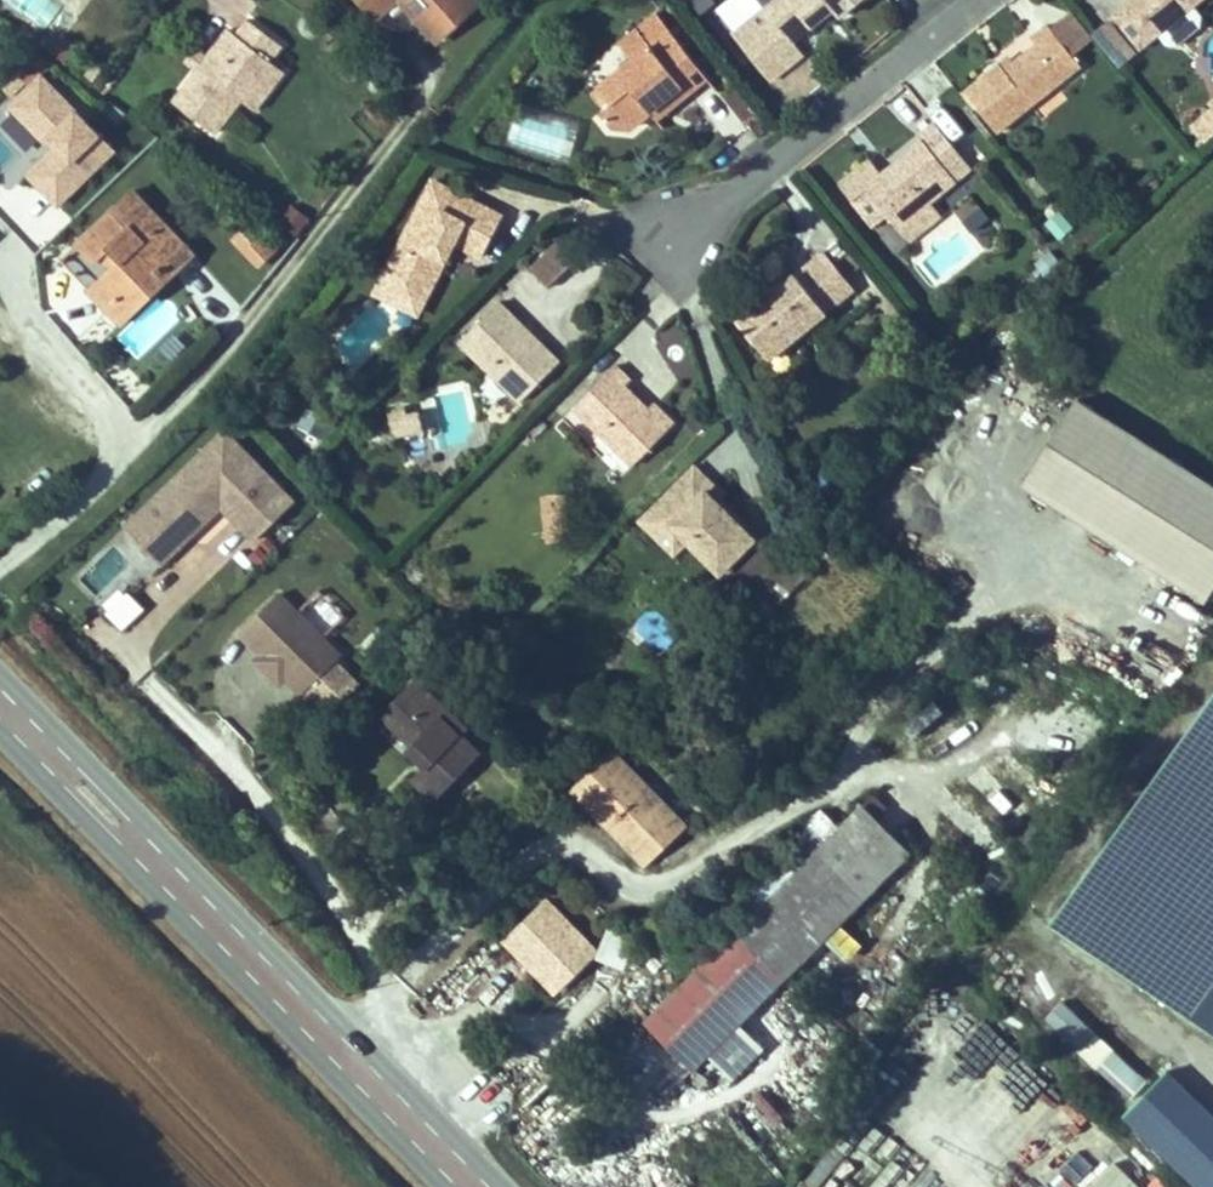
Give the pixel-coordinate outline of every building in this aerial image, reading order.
[(393,0),(377,0),(368,8),(376,16),(393,0)] [(477,0),(403,0),(439,39),(479,2),(477,0)] [(859,0),(758,0),(765,8),(750,19),(732,34),(770,80),(803,54),(793,41),(814,23),(810,18),(829,2),(833,7),(840,16),(859,0)] [(758,0),(734,0),(750,19),(765,8),(758,0)] [(1199,0),(1132,0),(1114,14),(1141,47),(1159,32),(1167,43),(1176,44),(1199,26),(1199,16),(1191,6),(1199,0)] [(814,23),(833,7),(829,2),(810,18),(814,23)] [(683,85),(673,73),(692,58),(656,13),(637,29),(651,45),(632,60),(594,91),(607,107),(600,112),(611,126),(622,117),(630,128),(649,112),(683,85)] [(270,60),(282,45),(248,19),(237,35),(229,29),(207,58),(199,69),(174,102),(215,133),(241,99),(270,60)] [(1128,44),(1110,22),(1095,34),(1113,56),(1128,44)] [(998,132),(1081,65),(1049,25),(1032,38),(1036,44),(1005,69),(1000,63),(965,91),(998,132)] [(651,45),(637,29),(619,44),(632,60),(651,45)] [(1119,64),(1134,52),(1128,44),(1113,56),(1119,64)] [(199,69),(207,58),(196,50),(188,61),(199,69)] [(708,78),(692,58),(673,73),(683,85),(649,112),(656,120),(708,78)] [(255,110),(284,71),(270,60),(241,99),(255,110)] [(38,72),(23,87),(10,75),(0,85),(0,198),(8,206),(30,183),(57,211),(118,150),(38,72)] [(716,91),(750,129),(766,114),(733,76),(716,91)] [(1193,129),(1204,142),(1212,134),(1212,111),(1193,129)] [(577,122),(509,116),(506,145),(574,152),(577,122)] [(888,216),(898,228),(929,202),(972,167),(936,123),(919,136),(923,141),(883,175),(870,160),(840,184),(875,227),(888,216)] [(438,255),(447,238),(455,242),(482,256),(503,216),(433,180),(387,271),(403,279),(392,301),(418,314),(446,259),(438,255)] [(194,254),(132,190),(77,243),(94,261),(100,256),(112,268),(89,289),(122,323),(194,254)] [(971,195),(953,205),(969,232),(987,222),(971,195)] [(929,202),(898,228),(910,242),(941,217),(929,202)] [(299,239),(312,218),(288,203),(275,224),(299,239)] [(277,249),(252,223),(234,240),(259,266),(277,249)] [(446,259),(455,242),(447,238),(438,255),(446,259)] [(556,245),(532,268),(549,286),(573,262),(556,245)] [(855,289),(824,251),(796,274),(826,312),(855,289)] [(392,301),(403,279),(387,271),(375,293),(392,301)] [(826,312),(796,274),(739,320),(769,358),(826,312)] [(160,294),(114,335),(135,358),(181,317),(160,294)] [(538,354),(516,332),(522,325),(499,302),(460,342),(520,401),(560,361),(545,347),(538,354)] [(545,347),(522,325),(516,332),(538,354),(545,347)] [(649,409),(625,385),(630,380),(615,365),(574,407),(633,465),(669,429),(649,409)] [(1022,489),(1209,602),(1212,596),(1212,485),(1075,401),(1022,489)] [(674,423),(654,404),(649,409),(669,429),(674,423)] [(390,409),(388,437),(421,439),(423,411),(390,409)] [(304,413),(298,432),(323,440),(329,421),(304,413)] [(294,501),(225,430),(125,527),(161,565),(189,538),(179,528),(211,496),(221,506),(254,540),(294,501)] [(755,538),(732,516),(728,520),(722,514),(726,510),(706,490),(713,484),(695,466),(640,521),(658,539),(672,525),(688,541),(720,573),(755,538)] [(189,538),(221,506),(211,496),(179,528),(189,538)] [(732,516),(726,510),(722,514),(728,520),(732,516)] [(779,614),(851,539),(829,519),(756,593),(779,614)] [(674,555),(688,541),(672,525),(658,539),(674,555)] [(124,632),(144,608),(125,591),(104,615),(124,632)] [(342,656),(279,593),(239,632),(261,654),(266,650),(289,674),(285,678),(286,679),(301,695),(307,690),(330,714),(359,685),(336,661),(342,656)] [(289,674),(266,650),(261,654),(255,660),(280,685),(286,679),(285,678),(289,674)] [(467,727),(417,679),(410,686),(460,734),(467,727)] [(435,798),(479,752),(460,734),(410,686),(383,715),(414,744),(409,749),(427,765),(414,778),(435,798)] [(1053,919),(1194,1019),(1212,992),(1212,692),(1053,919)] [(616,743),(570,786),(644,866),(691,823),(616,743)] [(858,807),(648,1016),(693,1061),(903,853),(858,807)] [(605,930),(603,964),(624,965),(626,931),(605,930)] [(1134,1092),(1149,1072),(1056,1005),(1041,1025),(1134,1092)]
